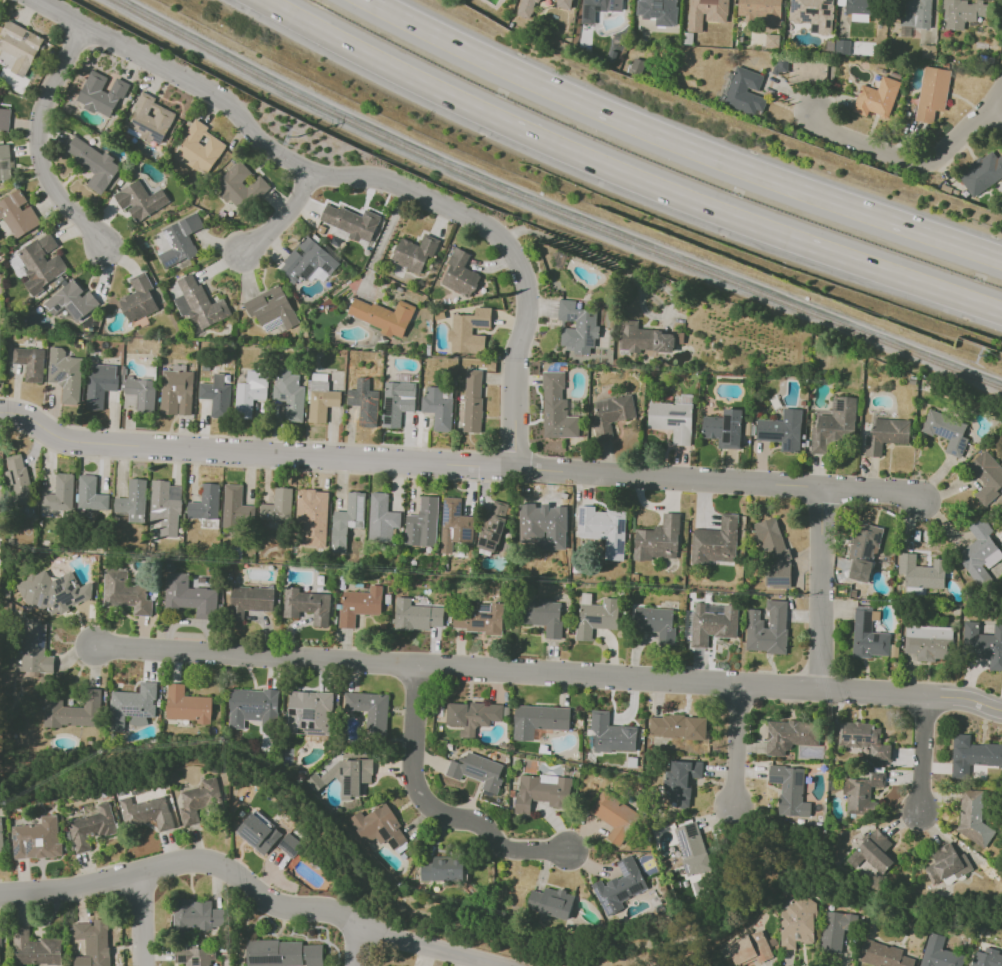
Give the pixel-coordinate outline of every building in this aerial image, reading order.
[(520,11),(524,0),(541,0),(536,16),(520,11)] [(557,1),(552,0),(575,0),(574,9),(557,6),(557,1)] [(584,22),(585,0),(608,0),(607,10),(594,9),(594,22),(584,22)] [(636,17),(654,18),(654,25),(675,26),(677,0),(637,0),(636,17)] [(690,31),(691,0),(729,0),(728,22),(708,21),(709,13),(702,13),(701,31),(690,31)] [(741,13),(742,0),(783,0),(782,27),(768,26),(768,14),(741,13)] [(790,22),(791,0),(834,0),(832,35),(818,34),(819,24),(790,22)] [(845,13),(846,0),(882,0),(881,16),(845,13)] [(900,26),(902,0),(912,1),(912,0),(931,0),(929,28),(900,26)] [(947,29),(964,30),(964,22),(977,22),(977,14),(1000,15),(1000,0),(948,0),(947,29)] [(7,20),(0,34),(0,35),(3,37),(0,43),(0,49),(16,58),(10,71),(24,78),(44,38),(7,20)] [(778,47),(779,35),(766,34),(765,47),(778,47)] [(849,53),(849,40),(839,40),(838,52),(849,53)] [(763,76),(736,66),(722,104),(758,117),(765,97),(757,94),(763,76)] [(950,70),(923,66),(915,121),(933,124),(935,111),(945,112),(950,70)] [(75,103),(111,118),(127,82),(115,77),(108,93),(101,90),(107,77),(90,70),(75,103)] [(888,118),(900,82),(882,76),(877,90),(861,84),(852,111),(867,117),(868,112),(888,118)] [(175,113),(152,103),(155,98),(142,92),(124,130),(159,147),(175,113)] [(8,131),(11,110),(0,108),(0,130),(8,131)] [(225,144),(204,132),(207,126),(194,119),(175,152),(189,160),(186,164),(206,175),(225,144)] [(85,186),(101,195),(106,187),(110,189),(122,167),(112,162),(114,159),(73,136),(63,153),(94,171),(85,186)] [(12,183),(8,144),(0,145),(0,184),(12,183)] [(996,158),(991,151),(956,173),(971,197),(1001,177),(1001,154),(996,158)] [(269,185),(259,175),(246,187),(241,181),(250,173),(238,160),(211,185),(238,214),(269,185)] [(148,196),(139,180),(112,194),(121,211),(127,208),(135,222),(169,203),(161,188),(148,196)] [(3,218),(14,239),(40,225),(29,204),(27,204),(20,190),(0,200),(0,219),(3,218)] [(318,220),(349,233),(347,237),(358,242),(360,239),(369,242),(380,216),(364,209),(361,217),(326,202),(318,220)] [(203,227),(197,213),(161,229),(170,249),(158,255),(164,268),(197,253),(188,234),(203,227)] [(68,272),(58,254),(46,260),(43,255),(58,247),(50,232),(15,251),(30,278),(23,282),(29,294),(68,272)] [(423,274),(437,239),(424,234),(419,245),(399,237),(390,261),(423,274)] [(329,275),(340,262),(304,235),(277,270),(295,284),(301,276),(307,280),(318,266),(329,275)] [(470,255),(455,247),(446,263),(450,265),(440,284),(469,299),(481,276),(464,267),(470,255)] [(129,278),(134,292),(118,298),(127,322),(159,310),(144,272),(129,278)] [(231,316),(223,298),(208,305),(194,272),(176,280),(182,295),(173,299),(180,317),(187,314),(195,331),(231,316)] [(99,304),(87,289),(83,292),(73,279),(42,303),(52,316),(64,307),(76,322),(99,304)] [(299,324),(279,284),(242,302),(250,318),(255,315),(263,331),(281,323),(285,330),(299,324)] [(346,314),(382,329),(381,332),(401,340),(415,307),(398,300),(393,312),(354,296),(346,314)] [(575,301),(559,299),(557,320),(561,320),(559,345),(565,346),(565,350),(574,351),(574,355),(589,356),(590,348),(593,348),(594,338),(598,338),(599,326),(595,326),(596,311),(574,309),(575,301)] [(450,314),(449,352),(483,353),(484,335),(472,335),(472,328),(490,329),(491,308),(474,307),(474,315),(450,314)] [(637,328),(654,329),(654,330),(662,330),(662,333),(671,333),(671,334),(673,334),(673,337),(674,337),(674,347),(673,347),(672,352),(656,351),(656,350),(640,349),(639,352),(628,351),(628,349),(619,349),(619,348),(618,348),(620,319),(638,320),(637,328)] [(683,332),(682,344),(675,343),(676,332),(683,332)] [(47,382),(62,383),(61,404),(79,405),(81,357),(63,356),(63,348),(48,347),(47,382)] [(24,382),(42,383),(44,349),(12,348),(11,364),(25,364),(24,382)] [(86,409),(103,410),(104,391),(116,391),(118,366),(88,364),(86,409)] [(273,401),(285,402),(284,422),(302,422),(304,386),(298,386),(298,375),(290,375),(290,368),(274,367),(273,401)] [(482,370),(465,369),(463,432),(480,433),(482,370)] [(191,415),(193,371),(162,370),(160,414),(191,415)] [(236,383),(234,417),(251,418),(252,399),(266,400),(268,371),(246,370),(246,383),(236,383)] [(564,371),(541,371),(541,389),(543,389),(542,437),(578,437),(578,416),(566,416),(566,399),(561,399),(561,388),(564,388),(564,371)] [(210,417),(228,418),(230,385),(223,384),(224,373),(212,372),(212,383),(198,383),(198,399),(211,399),(210,417)] [(308,422),(326,423),(327,406),(340,407),(340,391),(327,391),(327,375),(310,374),(308,422)] [(347,389),(346,405),(359,406),(358,426),(376,427),(378,391),(368,390),(369,378),(356,377),(355,390),(347,389)] [(136,412),(156,413),(157,379),(125,378),(124,394),(137,394),(136,412)] [(400,428),(401,411),(414,412),(415,383),(384,382),(382,427),(400,428)] [(451,432),(452,387),(425,387),(425,396),(421,396),(420,412),(433,413),(433,432),(451,432)] [(631,393),(593,401),(597,419),(592,420),(596,441),(613,438),(610,422),(636,417),(631,393)] [(856,397),(832,395),(831,410),(813,409),(810,453),(826,454),(826,447),(844,448),(845,439),(853,439),(856,397)] [(692,404),(689,446),(671,445),(672,429),(647,428),(648,401),(692,404)] [(742,409),(739,449),(717,448),(717,438),(701,437),(702,416),(722,417),(723,408),(742,409)] [(801,409),(783,408),(782,421),(756,419),(755,440),(781,441),(780,451),(799,452),(801,409)] [(966,424),(961,436),(967,439),(959,458),(943,452),(948,440),(933,434),(932,436),(920,431),(927,414),(928,414),(930,409),(966,424)] [(909,420),(907,444),(882,442),(881,457),(864,456),(865,436),(871,436),(872,418),(909,420)] [(1001,483),(1001,484),(996,490),(998,493),(984,506),(973,495),(984,484),(967,466),(984,450),(1001,469),(1001,482),(1001,483)] [(21,453),(23,466),(26,466),(33,501),(15,505),(10,484),(6,485),(3,471),(7,470),(4,456),(21,453)] [(55,473),(54,494),(40,493),(40,508),(71,510),(73,474),(71,474),(58,473),(58,474),(55,473)] [(95,493),(109,494),(108,510),(76,509),(78,475),(81,475),(81,474),(94,475),(94,476),(96,476),(95,493)] [(146,480),(143,523),(127,522),(128,513),(113,512),(113,497),(127,498),(128,479),(146,480)] [(181,487),(168,486),(169,481),(151,480),(149,521),(160,522),(159,536),(176,537),(177,515),(180,515),(181,499),(180,499),(181,487)] [(219,484),(201,483),(200,503),(187,502),(186,518),(217,519),(219,484)] [(242,484),(224,483),(222,527),(239,528),(242,484)] [(292,488),(274,487),(273,505),(260,504),(259,519),(290,521),(292,488)] [(327,492),(315,491),(315,489),(300,488),(299,490),(297,490),(295,543),(301,543),(301,545),(318,545),(318,544),(325,544),(327,492)] [(365,493),(347,492),(346,511),(332,511),(330,551),(345,552),(347,527),(363,528),(365,493)] [(388,493),(370,492),(366,544),(390,546),(391,527),(399,528),(400,512),(387,511),(388,493)] [(437,496),(434,546),(403,545),(404,514),(417,515),(418,510),(419,510),(420,496),(437,496)] [(443,497),(460,498),(459,516),(472,516),(471,543),(452,542),(451,554),(439,553),(443,497)] [(493,500),(508,504),(504,518),(505,519),(495,552),(475,546),(486,512),(489,513),(493,500)] [(534,503),(518,503),(519,549),(565,549),(565,531),(566,531),(566,507),(534,507),(534,503)] [(607,512),(594,511),(594,506),(578,505),(577,531),(578,532),(577,537),(606,539),(605,558),(621,560),(624,512),(607,510),(607,512)] [(679,513),(662,512),(662,526),(653,526),(653,530),(634,529),(632,559),(651,560),(651,557),(676,558),(679,513)] [(738,514),(720,513),(719,530),(694,528),(694,532),(692,532),(690,560),(732,562),(733,557),(736,557),(738,514)] [(975,539),(955,554),(978,585),(989,577),(980,565),(985,562),(983,559),(998,549),(988,535),(993,531),(982,516),(966,527),(975,539)] [(775,517),(753,524),(766,561),(765,585),(772,585),(772,587),(790,587),(790,563),(789,559),(791,558),(788,549),(785,549),(775,517)] [(883,528),(878,548),(874,547),(872,554),(873,555),(868,577),(850,573),(853,560),(847,558),(849,553),(848,552),(856,521),(883,528)] [(915,554),(915,566),(932,567),(933,559),(945,559),(943,589),(903,587),(904,574),(897,574),(899,553),(915,554)] [(90,581),(92,585),(91,598),(83,601),(83,600),(72,606),(71,604),(67,606),(69,610),(60,614),(58,612),(51,615),(46,607),(40,610),(37,605),(30,609),(27,603),(25,603),(15,586),(19,584),(19,582),(23,580),(24,581),(26,580),(26,579),(26,577),(31,574),(33,574),(34,575),(44,569),(51,581),(70,570),(80,587),(90,581)] [(127,570),(126,585),(134,586),(134,584),(142,585),(142,586),(147,586),(146,600),(152,600),(151,616),(133,615),(133,606),(116,605),(116,607),(102,607),(104,569),(127,570)] [(165,572),(188,573),(187,588),(193,588),(193,587),(206,588),(206,589),(217,589),(216,610),(209,609),(209,619),(195,618),(196,607),(178,606),(177,612),(163,611),(165,572)] [(231,585),(274,588),(272,612),(243,610),(243,621),(231,621),(232,608),(229,608),(231,585)] [(381,585),(380,615),(355,614),(354,628),(338,628),(339,609),(341,609),(342,591),(368,592),(369,585),(381,585)] [(329,594),(328,627),(312,626),(312,612),(299,611),(299,618),(283,617),(284,587),(298,587),(298,593),(329,594)] [(410,597),(409,605),(443,607),(442,627),(429,626),(429,630),(412,629),(412,630),(393,629),(395,597),(410,597)] [(560,603),(559,620),(561,620),(560,639),(545,638),(545,625),(522,624),(524,600),(538,601),(538,598),(551,598),(551,602),(560,603)] [(603,598),(618,599),(616,630),(592,628),(591,638),(594,638),(593,641),(574,640),(575,623),(578,623),(579,604),(602,605),(603,598)] [(787,601),(785,629),(787,629),(785,654),(766,653),(766,651),(745,649),(747,609),(760,609),(760,619),(764,619),(763,627),(768,627),(769,610),(765,610),(765,599),(787,601)] [(503,602),(501,636),(483,635),(483,632),(465,631),(465,628),(452,628),(453,608),(489,610),(489,602),(503,602)] [(694,602),(694,611),(692,611),(690,648),(707,648),(708,635),(713,635),(713,636),(735,637),(737,605),(723,604),(723,613),(704,612),(704,603),(694,602)] [(673,608),(671,627),(675,627),(674,643),(676,643),(676,645),(657,644),(658,631),(632,630),(634,606),(673,608)] [(854,606),(872,607),(870,633),(889,634),(888,656),(871,655),(871,657),(851,656),(854,606)] [(45,624),(44,656),(53,656),(53,672),(14,671),(16,617),(32,618),(32,622),(40,622),(40,624),(45,624)] [(963,620),(961,656),(990,658),(989,670),(1001,671),(1001,623),(994,622),(993,634),(978,633),(978,621),(963,620)] [(903,653),(916,653),(916,661),(934,662),(935,659),(950,660),(953,627),(905,624),(903,653)] [(890,644),(898,644),(897,658),(889,657),(890,644)] [(156,682),(154,717),(124,715),(123,733),(108,732),(110,691),(139,692),(139,681),(156,682)] [(184,684),(184,696),(211,697),(209,724),(195,723),(195,720),(165,719),(167,683),(184,684)] [(101,688),(84,687),(83,707),(62,706),(62,699),(44,698),(43,727),(60,728),(60,725),(99,726),(101,688)] [(278,690),(262,689),(262,691),(229,689),(228,708),(229,709),(228,728),(242,729),(243,720),(260,721),(260,730),(276,731),(278,690)] [(332,693),(331,725),(330,725),(329,735),(287,733),(289,692),(290,692),(292,691),(332,693)] [(343,691),(388,694),(385,734),(365,733),(366,711),(343,710),(344,697),(343,697),(343,691)] [(502,704),(501,721),(490,721),(489,727),(477,726),(475,728),(474,738),(459,737),(459,729),(463,729),(463,725),(445,724),(447,703),(469,704),(469,702),(502,704)] [(569,708),(568,730),(533,728),(533,741),(513,740),(515,705),(569,708)] [(636,727),(634,751),(610,750),(610,752),(593,751),(594,732),(592,730),(590,729),(591,710),(609,711),(608,725),(636,727)] [(706,718),(705,740),(684,739),(684,736),(674,736),(674,738),(662,737),(662,735),(648,735),(649,717),(661,718),(662,715),(668,716),(668,714),(684,715),(684,717),(706,718)] [(767,721),(787,722),(787,720),(822,722),(821,740),(818,740),(818,746),(792,744),(791,747),(788,749),(784,750),(784,756),(765,755),(767,721)] [(838,721),(853,721),(862,721),(862,722),(874,723),(874,727),(880,728),(880,744),(891,745),(890,762),(869,761),(870,747),(860,746),(860,747),(843,746),(843,745),(836,745),(838,721)] [(953,733),(951,778),(968,779),(969,764),(998,765),(998,768),(1001,768),(1001,744),(984,743),(984,744),(979,744),(979,745),(969,744),(970,734),(953,733)] [(372,758),(372,775),(370,775),(370,783),(362,783),(362,796),(350,796),(350,800),(339,800),(339,788),(339,783),(334,777),(331,779),(314,793),(303,780),(315,771),(319,776),(339,759),(341,759),(341,748),(355,748),(355,760),(356,760),(356,758),(372,758)] [(467,752),(503,765),(498,778),(501,779),(496,794),(480,789),(483,782),(462,774),(460,780),(444,775),(450,759),(457,762),(460,756),(465,758),(467,752)] [(702,761),(701,778),(688,778),(688,784),(691,784),(690,799),(689,799),(689,808),(678,807),(678,806),(675,806),(675,802),(665,801),(665,788),(662,788),(662,779),(666,779),(666,776),(665,776),(665,771),(669,771),(670,760),(702,761)] [(768,765),(785,765),(785,767),(803,768),(802,802),(810,802),(809,816),(777,815),(779,793),(780,793),(781,783),(767,783),(768,765)] [(884,773),(884,787),(870,786),(870,801),(877,801),(877,815),(845,813),(846,794),(841,794),(842,778),(870,779),(871,772),(884,773)] [(571,777),(557,776),(556,783),(539,782),(539,776),(519,774),(518,793),(515,792),(514,814),(529,815),(530,800),(548,802),(548,806),(569,808),(571,777)] [(199,824),(196,808),(221,804),(217,777),(200,780),(202,787),(178,791),(184,826),(199,824)] [(602,788),(587,810),(612,827),(605,837),(619,846),(640,814),(602,788)] [(982,790),(980,822),(995,831),(983,849),(954,830),(959,822),(961,789),(982,790)] [(165,795),(132,804),(130,796),(118,799),(125,828),(155,821),(158,832),(174,828),(165,795)] [(67,820),(74,854),(90,850),(88,839),(116,832),(109,801),(96,804),(98,814),(67,820)] [(392,850),(386,840),(379,845),(374,837),(366,844),(348,818),(359,811),(363,816),(384,801),(401,825),(398,828),(406,840),(392,850)] [(282,833),(254,809),(236,832),(264,855),(282,833)] [(11,825),(12,859),(59,857),(58,815),(39,816),(39,824),(11,825)] [(695,820),(672,828),(683,860),(682,860),(687,877),(712,868),(707,852),(706,852),(695,820)] [(891,843),(883,852),(894,862),(881,875),(863,859),(854,869),(845,860),(862,841),(860,839),(865,834),(868,836),(875,829),(891,843)] [(303,844),(288,833),(277,847),(292,858),(303,844)] [(963,853),(972,869),(956,879),(952,873),(932,885),(922,868),(934,861),(928,852),(948,841),(957,856),(963,853)] [(630,854),(647,888),(620,902),(623,907),(607,916),(591,885),(600,880),(604,887),(607,885),(605,882),(616,877),(617,879),(622,876),(615,862),(630,854)] [(431,856),(431,862),(419,862),(419,881),(463,881),(463,864),(461,864),(461,856),(431,856)] [(573,896),(566,920),(525,907),(531,889),(542,892),(544,887),(557,890),(557,888),(565,891),(565,893),(573,896)] [(781,949),(795,949),(795,943),(815,943),(814,896),(780,896),(781,949)] [(211,899),(172,900),(174,935),(187,935),(187,929),(225,928),(224,909),(211,909),(211,899)] [(841,953),(843,929),(856,931),(857,914),(823,911),(820,951),(841,953)] [(108,923),(72,924),(72,946),(87,946),(87,965),(109,965),(108,923)] [(29,939),(29,927),(14,927),(14,965),(61,965),(61,939),(29,939)] [(761,929),(726,944),(735,965),(740,965),(755,959),(757,963),(773,957),(761,929)] [(964,955),(942,949),(945,936),(929,932),(920,965),(961,965),(964,955)] [(871,965),(913,965),(914,959),(901,955),(903,948),(863,939),(858,963),(871,965)] [(304,965),(323,965),(322,945),(302,945),(302,940),(245,941),(246,965),(296,965),(304,965)] [(185,965),(211,965),(211,960),(216,960),(216,947),(175,947),(175,963),(185,963),(185,965)] [(970,965),(1001,965),(1001,953),(985,948),(983,953),(975,950),(970,965)]
